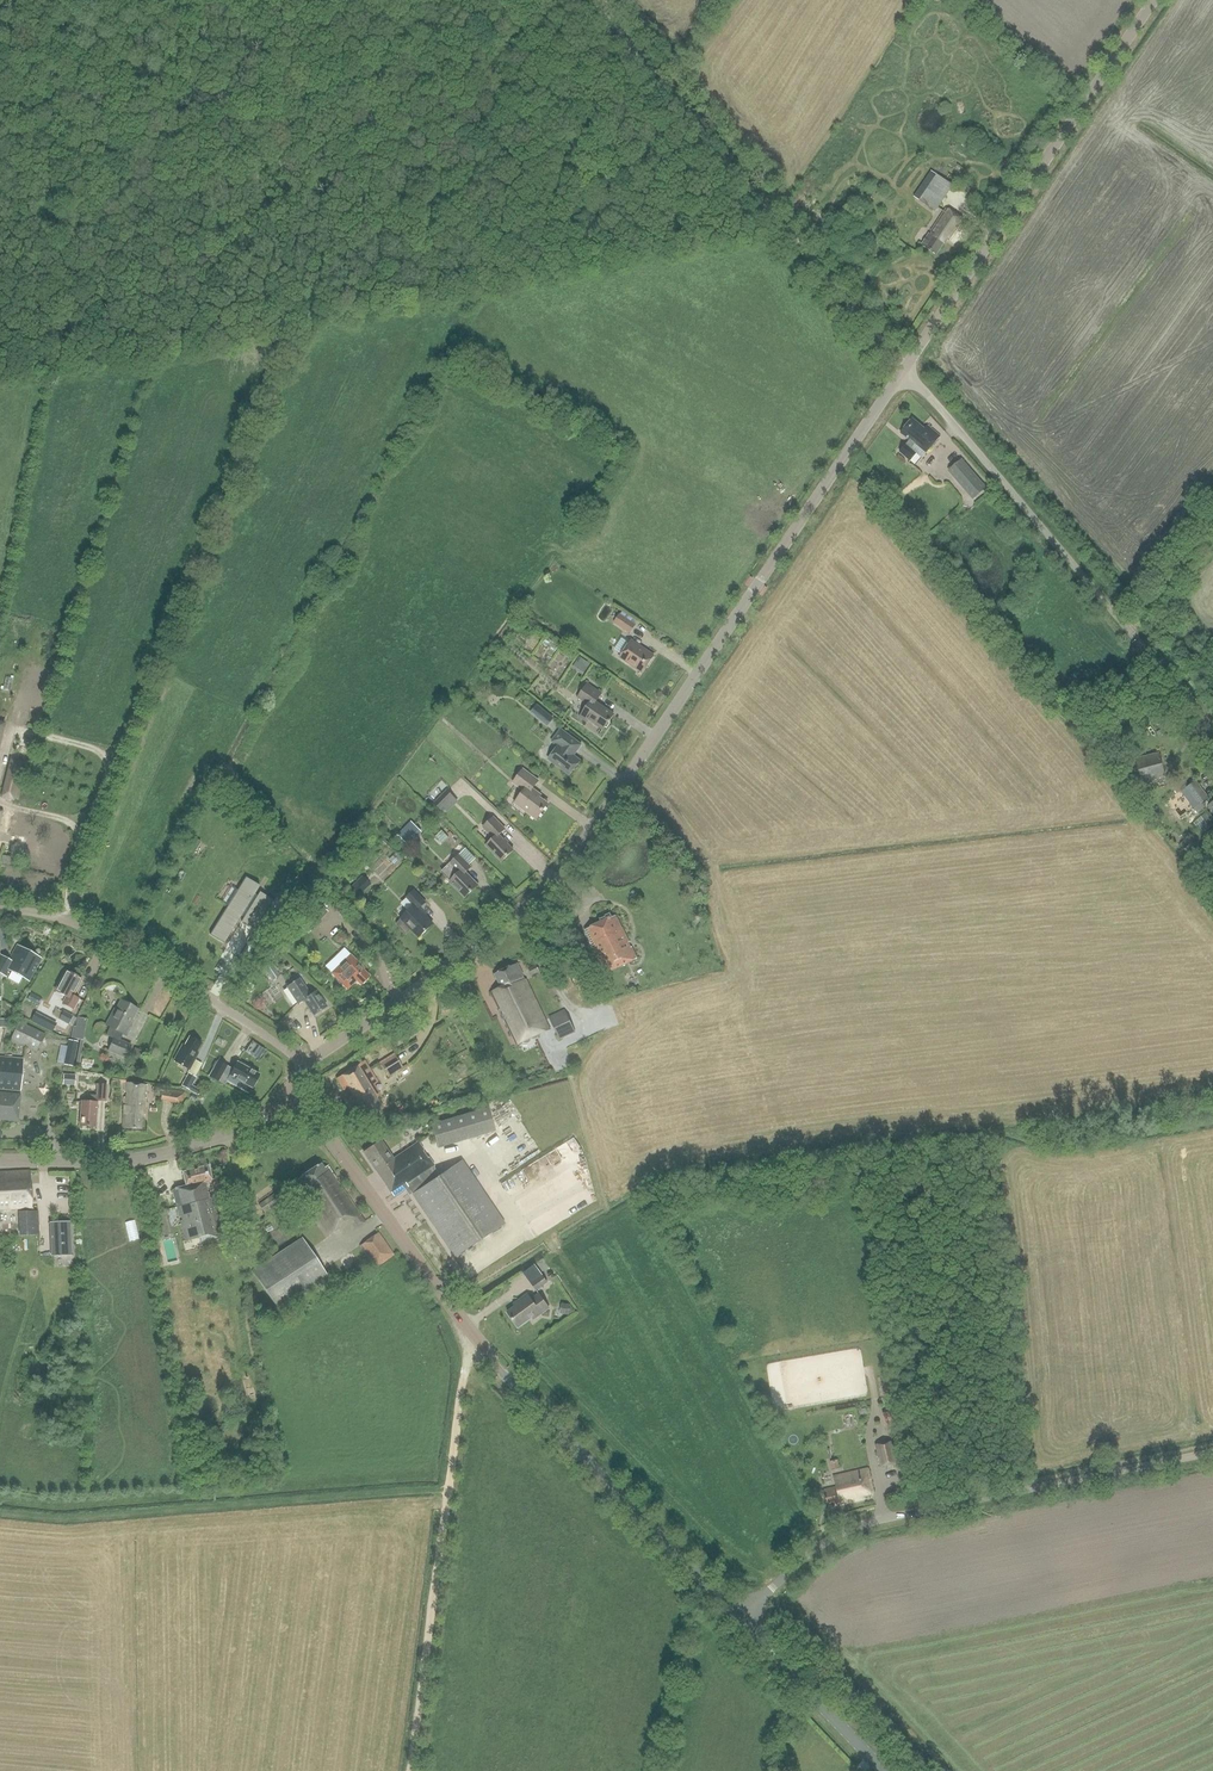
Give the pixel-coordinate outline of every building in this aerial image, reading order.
[(953,185),(936,174),(918,200),(935,212),(953,185)] [(949,241),(963,220),(946,208),(930,232),(933,233),(931,235),(929,233),(922,245),(936,255),(947,240),(949,241)] [(912,419),(900,432),(909,440),(900,452),(910,461),(916,453),(911,448),(914,444),(925,453),(940,436),(927,425),(924,429),(912,419)] [(972,499),(974,497),(986,487),(961,459),(947,471),(972,499)] [(613,624),(629,635),(634,627),(618,616),(613,624)] [(655,655),(631,639),(619,658),(642,674),(655,655)] [(565,669),(573,656),(561,649),(553,661),(565,669)] [(590,663),(579,656),(572,668),(583,675),(590,663)] [(603,694),(587,683),(578,697),(588,705),(579,718),(588,723),(589,721),(603,731),(614,714),(597,702),(603,694)] [(537,704),(530,713),(547,727),(554,719),(552,717),(541,707),(537,704)] [(558,746),(547,760),(570,776),(581,761),(574,756),(582,745),(561,728),(551,741),(558,746)] [(1142,782),(1165,776),(1159,753),(1136,759),(1142,782)] [(15,800),(19,801),(26,773),(22,772),(24,762),(10,759),(0,798),(15,801),(15,800)] [(535,822),(547,807),(534,797),(536,795),(531,792),(537,784),(522,772),(512,786),(522,794),(513,806),(535,822)] [(1191,784),(1188,781),(1182,785),(1185,788),(1181,792),(1193,808),(1197,813),(1211,802),(1207,797),(1196,781),(1191,784)] [(457,801),(447,791),(434,803),(432,805),(437,810),(439,808),(445,814),(457,801)] [(502,862),(513,850),(499,835),(505,829),(493,817),(483,827),(494,838),(486,846),(502,862)] [(422,832),(411,821),(401,831),(403,834),(400,837),(408,846),(422,832)] [(471,867),(458,854),(441,871),(450,880),(449,880),(466,897),(477,886),(465,874),(471,867)] [(240,914),(243,916),(240,920),(254,928),(272,898),(259,890),(257,894),(254,892),(259,884),(245,875),(209,933),(223,942),(240,914)] [(358,896),(370,885),(362,876),(350,888),(358,896)] [(419,938),(433,924),(419,910),(425,903),(414,891),(407,898),(414,906),(401,919),(396,923),(406,934),(411,929),(419,938)] [(591,927),(585,930),(606,973),(637,959),(616,915),(610,918),(591,927)] [(1,955),(0,957),(0,975),(1,975),(1,974),(6,977),(9,971),(28,981),(41,958),(18,946),(10,960),(1,955)] [(325,967),(332,974),(347,989),(356,981),(361,985),(369,976),(363,970),(364,969),(343,948),(325,967)] [(280,975),(271,963),(264,968),(272,981),(280,975)] [(517,1045),(550,1029),(518,964),(511,967),(511,966),(498,973),(495,974),(501,988),(491,993),(517,1045)] [(532,976),(540,972),(537,965),(529,969),(532,976)] [(82,979),(66,971),(55,991),(66,997),(63,1004),(73,1009),(78,999),(73,996),(82,979)] [(314,1015),(327,1007),(317,991),(310,996),(299,979),(287,987),(298,1004),(304,1000),(314,1015)] [(120,1039),(122,1034),(126,1036),(131,1027),(130,1025),(138,1009),(121,1000),(116,1010),(114,1009),(106,1025),(109,1027),(106,1033),(115,1037),(109,1050),(127,1057),(133,1044),(120,1039)] [(560,1039),(575,1032),(564,1009),(549,1017),(560,1039)] [(59,1019),(69,1024),(73,1016),(63,1011),(59,1019)] [(74,1036),(86,1038),(90,1018),(78,1015),(74,1036)] [(36,1053),(45,1034),(19,1022),(10,1041),(36,1053)] [(202,1043),(189,1036),(184,1045),(182,1044),(173,1061),(190,1070),(199,1053),(197,1052),(202,1043)] [(78,1051),(79,1042),(69,1040),(64,1064),(73,1066),(76,1051),(78,1051)] [(130,1056),(140,1060),(144,1051),(134,1047),(130,1056)] [(388,1077),(403,1068),(394,1053),(379,1062),(388,1077)] [(23,1059),(0,1057),(0,1089),(20,1091),(23,1059)] [(252,1088),(260,1075),(237,1063),(232,1071),(227,1069),(228,1067),(217,1061),(209,1076),(225,1085),(227,1081),(236,1086),(239,1081),(252,1088)] [(341,1075),(337,1078),(344,1090),(349,1088),(353,1094),(347,1097),(355,1110),(360,1107),(367,1118),(383,1109),(377,1098),(380,1096),(374,1085),(378,1082),(365,1061),(361,1063),(341,1075)] [(66,1083),(77,1084),(78,1073),(66,1073),(66,1083)] [(193,1085),(197,1077),(189,1073),(181,1085),(199,1095),(201,1090),(193,1085)] [(124,1078),(111,1077),(111,1086),(118,1087),(118,1082),(124,1082),(124,1078)] [(146,1091),(147,1083),(125,1082),(123,1127),(142,1128),(142,1114),(146,1115),(146,1097),(144,1096),(144,1091),(146,1091)] [(97,1083),(96,1094),(92,1094),(91,1101),(83,1101),(81,1125),(97,1126),(98,1100),(105,1100),(106,1084),(97,1083)] [(181,1090),(163,1087),(161,1100),(179,1103),(183,1104),(185,1091),(181,1090)] [(20,1095),(0,1093),(0,1120),(18,1121),(20,1095)] [(438,1148),(495,1130),(488,1107),(430,1124),(438,1148)] [(393,1159),(392,1157),(381,1141),(364,1152),(394,1196),(408,1187),(455,1257),(505,1223),(462,1160),(440,1175),(418,1142),(393,1159)] [(301,1193),(310,1206),(320,1220),(330,1235),(352,1220),(357,1227),(365,1221),(328,1166),(324,1168),(321,1164),(298,1180),(300,1184),(289,1191),(294,1198),(301,1193)] [(199,1238),(201,1243),(223,1237),(208,1180),(211,1179),(208,1166),(183,1173),(187,1186),(172,1190),(185,1241),(199,1238)] [(0,1210),(31,1208),(29,1171),(0,1173),(0,1210)] [(283,1200),(277,1191),(258,1204),(264,1212),(283,1200)] [(21,1210),(23,1235),(42,1234),(41,1209),(21,1210)] [(167,1209),(156,1212),(162,1236),(173,1234),(167,1209)] [(50,1223),(52,1256),(71,1255),(69,1222),(50,1223)] [(376,1268),(394,1255),(378,1232),(359,1246),(376,1268)] [(328,1278),(302,1238),(252,1271),(279,1311),(328,1278)] [(536,1291),(548,1282),(542,1275),(531,1283),(536,1291)] [(534,1319),(549,1308),(539,1294),(531,1300),(527,1295),(513,1305),(515,1307),(507,1312),(518,1327),(532,1317),(534,1319)] [(574,1312),(575,1304),(566,1303),(565,1311),(574,1312)] [(883,1413),(888,1434),(898,1432),(894,1411),(883,1413)] [(903,1459),(898,1439),(875,1444),(880,1467),(898,1463),(897,1461),(903,1459)] [(832,1470),(839,1468),(838,1460),(830,1461),(832,1470)] [(864,1495),(873,1493),(868,1470),(834,1477),(836,1487),(824,1489),(827,1502),(833,1501),(834,1506),(864,1499),(864,1495)]
